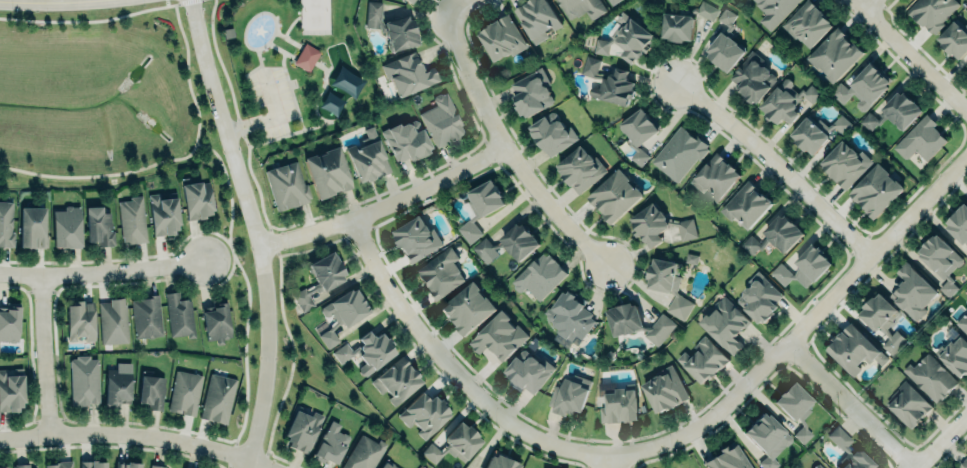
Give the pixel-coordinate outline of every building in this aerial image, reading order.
[(385,23),(385,22),(406,16),(407,20),(411,19),(417,38),(415,38),(417,43),(391,50),(388,47),(387,43),(388,42),(385,30),(381,31),(380,27),(366,26),(368,0),(382,1),(381,19),(382,24),(385,23)] [(528,1),(527,0),(546,0),(562,25),(553,30),(551,26),(545,30),(548,36),(534,44),(513,9),(528,1)] [(598,0),(555,0),(569,22),(585,12),(591,20),(605,11),(598,0)] [(695,13),(712,22),(719,10),(702,0),(695,13)] [(798,0),(755,0),(757,2),(755,4),(766,14),(759,20),(769,30),(798,0)] [(781,25),(806,0),(810,0),(821,11),(821,10),(824,13),(823,15),(830,21),(829,22),(832,25),(810,47),(802,40),(800,40),(797,36),(794,39),(781,25)] [(930,35),(960,6),(954,0),(916,0),(906,10),(930,35)] [(736,15),(724,8),(717,19),(729,26),(736,15)] [(610,36),(619,24),(621,25),(622,24),(615,19),(621,11),(630,17),(657,37),(645,53),(643,51),(643,53),(640,57),(636,57),(631,63),(620,55),(625,49),(615,42),(615,40),(609,44),(607,54),(593,52),(596,38),(608,40),(612,37),(610,36)] [(477,34),(481,32),(480,30),(486,27),(485,26),(491,22),(492,23),(507,13),(527,46),(512,55),(510,52),(505,56),(503,55),(494,61),(477,34)] [(692,41),(693,15),(663,14),(662,40),(692,41)] [(965,24),(966,26),(966,49),(958,59),(952,53),(950,55),(945,49),(946,49),(940,44),(942,43),(937,38),(954,20),(962,27),(965,24)] [(837,26),(845,34),(844,35),(852,42),(853,41),(864,52),(833,83),(826,76),(828,74),(820,66),(818,68),(807,57),(837,26)] [(704,56),(728,73),(746,48),(722,31),(704,56)] [(319,49),(302,43),(294,65),(310,71),(319,49)] [(381,64),(414,50),(416,55),(415,56),(418,63),(420,62),(423,69),(421,70),(422,72),(428,69),(428,68),(433,66),(436,73),(437,72),(440,79),(398,96),(390,77),(387,79),(381,64)] [(727,81),(756,104),(777,78),(761,65),(764,61),(751,51),(727,81)] [(586,55),(600,60),(595,74),(603,75),(605,78),(607,78),(608,75),(611,73),(613,74),(615,67),(628,70),(626,77),(627,77),(626,80),(634,82),(632,89),(634,90),(632,98),(628,97),(626,105),(590,96),(588,92),(589,91),(588,90),(589,87),(590,88),(592,86),(593,86),(600,87),(601,79),(593,77),(580,73),(586,55)] [(870,61),(889,81),(886,85),(888,87),(864,111),(861,111),(856,106),(856,103),(859,100),(854,93),(851,93),(842,104),(829,92),(839,82),(848,89),(851,86),(849,84),(870,61)] [(356,96),(363,78),(337,67),(330,86),(356,96)] [(512,97),(521,114),(524,113),(526,116),(552,103),(552,101),(550,95),(549,94),(549,91),(547,87),(544,85),(542,84),(542,82),(541,77),(538,76),(535,71),(511,83),(517,94),(512,97)] [(759,107),(778,85),(784,78),(788,78),(792,81),(792,84),(790,87),(797,93),(801,88),(804,91),(810,84),(821,93),(811,104),(801,95),(800,95),(801,96),(795,103),(795,107),(794,109),(799,113),(791,123),(785,119),(785,120),(782,118),(777,123),(776,122),(775,122),(771,119),(770,120),(767,118),(764,115),(766,112),(759,107)] [(902,131),(922,111),(900,90),(880,110),(902,131)] [(345,101),(326,91),(318,106),(336,116),(345,101)] [(419,113),(435,148),(465,134),(445,91),(432,97),(436,105),(419,113)] [(619,124),(641,107),(649,118),(652,116),(660,128),(658,129),(659,130),(637,147),(638,148),(638,147),(648,155),(640,165),(630,157),(635,150),(628,144),(631,139),(626,132),(622,132),(619,128),(619,124)] [(528,126),(551,111),(555,112),(558,117),(557,120),(560,120),(564,126),(564,128),(566,129),(570,126),(578,138),(550,157),(546,152),(545,153),(530,131),(531,130),(528,126)] [(806,116),(790,135),(796,139),(794,141),(804,151),(807,149),(813,155),(827,138),(827,135),(825,132),(833,127),(841,135),(851,124),(840,114),(831,124),(827,126),(819,119),(815,123),(806,116)] [(925,162),(946,141),(933,127),(936,124),(926,114),(892,147),(905,160),(915,151),(925,162)] [(407,157),(409,161),(428,151),(427,148),(430,147),(417,121),(413,119),(407,122),(405,122),(400,125),(398,122),(387,128),(387,126),(379,130),(386,144),(387,143),(396,162),(407,157)] [(652,160),(678,127),(680,125),(685,129),(689,132),(689,133),(695,138),(697,136),(708,144),(706,147),(708,149),(698,160),(696,158),(676,182),(652,162),(652,160)] [(345,147),(354,144),(355,147),(363,144),(361,139),(367,136),(364,129),(372,126),(390,171),(374,177),(375,178),(366,181),(365,180),(358,182),(345,147)] [(820,162),(842,140),(850,148),(852,147),(857,152),(857,154),(861,151),(872,161),(845,189),(832,176),(831,177),(826,172),(827,171),(823,166),(823,165),(820,162)] [(303,158),(314,154),(314,155),(323,151),(323,150),(338,145),(353,187),(339,192),(338,189),(333,191),(333,193),(318,199),(303,158)] [(605,175),(586,145),(555,163),(574,194),(605,175)] [(702,194),(703,192),(717,203),(740,173),(714,152),(689,183),(702,194)] [(265,170),(297,160),(304,184),(307,183),(311,197),(308,198),(309,201),(277,210),(265,170)] [(874,219),(904,187),(896,180),(895,181),(889,175),(890,174),(878,162),(848,193),(857,203),(859,201),(864,206),(862,207),(874,219)] [(611,225),(643,195),(618,168),(586,198),(611,225)] [(491,179),(467,192),(466,195),(469,201),(468,202),(474,214),(457,228),(469,244),(482,233),(473,221),(480,216),(481,217),(505,204),(501,197),(502,196),(496,184),(495,185),(491,179)] [(721,207),(747,180),(772,202),(748,230),(736,217),(728,221),(718,211),(721,207)] [(188,219),(181,184),(200,181),(201,183),(208,182),(213,209),(210,210),(210,214),(204,215),(205,217),(198,219),(197,217),(188,219)] [(159,192),(160,199),(176,196),(180,224),(176,224),(177,229),(173,230),(173,233),(164,235),(164,234),(153,235),(148,193),(159,192)] [(145,242),(143,195),(128,196),(128,201),(118,201),(120,243),(145,242)] [(2,246),(0,246),(0,202),(12,202),(11,231),(14,231),(14,247),(2,246)] [(653,202),(658,210),(661,210),(665,217),(665,220),(668,223),(667,227),(657,234),(662,240),(651,248),(646,242),(645,242),(640,235),(637,237),(632,231),(632,226),(634,225),(629,218),(653,202)] [(964,203),(961,206),(961,205),(953,214),(946,222),(948,224),(945,227),(963,245),(965,243),(966,245),(966,206),(964,203)] [(20,206),(45,207),(45,233),(47,233),(47,247),(45,247),(45,248),(27,247),(27,246),(22,246),(22,247),(19,247),(20,206)] [(80,206),(63,206),(63,210),(52,211),(52,247),(81,247),(80,206)] [(101,206),(102,212),(110,212),(110,221),(112,221),(112,230),(114,230),(114,244),(112,244),(112,246),(98,246),(97,241),(87,241),(85,207),(101,206)] [(761,231),(778,214),(784,216),(788,216),(803,234),(784,254),(767,237),(761,231)] [(393,231),(420,215),(426,224),(427,225),(430,230),(433,228),(442,244),(409,264),(406,258),(402,252),(400,248),(399,248),(396,241),(397,241),(394,235),(395,234),(393,231)] [(697,238),(692,218),(676,222),(680,242),(697,238)] [(517,223),(520,226),(523,224),(537,240),(540,244),(519,262),(512,253),(511,254),(503,246),(493,249),(481,259),(472,248),(484,237),(492,245),(502,242),(499,239),(517,223)] [(948,298),(958,288),(947,276),(963,261),(936,233),(915,252),(944,282),(938,288),(948,298)] [(751,256),(762,245),(751,234),(740,245),(751,256)] [(770,273),(780,262),(792,274),(791,275),(794,275),(797,266),(794,262),(812,244),(817,248),(819,247),(824,252),(822,254),(832,263),(814,282),(812,280),(805,287),(796,279),(790,279),(784,286),(770,273)] [(415,270),(450,246),(458,258),(453,262),(460,272),(459,272),(464,280),(434,301),(427,290),(428,289),(426,286),(425,286),(421,281),(421,279),(415,270)] [(308,264),(331,251),(333,255),(334,254),(337,260),(338,260),(340,264),(345,273),(342,275),(344,279),(322,292),(321,290),(316,293),(315,290),(309,294),(315,305),(302,312),(292,294),(304,288),(305,291),(314,286),(313,285),(317,283),(311,273),(309,272),(307,269),(308,264)] [(545,251),(510,283),(519,293),(525,288),(537,301),(567,274),(545,251)] [(697,256),(686,253),(684,262),(695,265),(697,256)] [(646,288),(673,293),(673,296),(665,311),(684,321),(693,303),(677,294),(680,277),(676,275),(679,263),(653,258),(649,266),(646,288)] [(889,295),(895,289),(896,290),(899,287),(898,286),(904,280),(895,272),(900,267),(899,266),(904,260),(905,261),(906,260),(910,265),(938,292),(923,307),(925,309),(925,312),(923,314),(921,316),(918,317),(915,320),(889,295)] [(785,297),(758,273),(734,300),(761,324),(785,297)] [(440,308),(474,281),(481,289),(480,290),(485,297),(486,296),(497,309),(463,336),(454,326),(456,324),(452,319),(450,320),(440,308)] [(355,288),(369,311),(344,327),(342,323),(339,323),(331,330),(339,340),(328,348),(319,335),(328,329),(335,321),(331,313),(327,315),(324,314),(321,311),(321,307),(349,289),(351,290),(355,288)] [(564,291),(567,293),(569,290),(577,295),(575,298),(576,300),(577,299),(585,304),(583,307),(592,314),(589,318),(594,321),(577,345),(571,341),(566,347),(553,337),(559,329),(554,325),(553,321),(550,322),(547,319),(547,317),(546,316),(546,314),(544,312),(548,307),(550,309),(564,291)] [(165,293),(169,338),(194,336),(191,299),(179,300),(178,292),(165,293)] [(873,297),(874,298),(879,293),(900,314),(894,319),(895,320),(887,328),(891,335),(896,330),(906,339),(891,355),(881,346),(888,338),(881,327),(878,330),(874,330),(858,315),(865,309),(863,307),(873,297)] [(131,297),(133,338),(161,336),(159,296),(131,297)] [(733,356),(744,345),(736,337),(751,322),(724,296),(721,299),(717,300),(715,302),(713,305),(713,312),(710,315),(707,313),(698,322),(733,356)] [(109,298),(122,297),(122,300),(125,300),(128,342),(100,344),(98,302),(109,301),(109,298)] [(92,300),(95,340),(84,340),(84,335),(75,336),(76,340),(68,340),(66,305),(71,305),(71,300),(82,300),(82,301),(92,300)] [(605,309),(631,301),(632,305),(636,303),(643,326),(651,327),(662,313),(675,324),(657,346),(643,335),(647,331),(642,329),(613,338),(605,309)] [(9,341),(0,340),(0,307),(6,307),(6,302),(20,302),(18,341),(15,341),(14,342),(10,342),(9,341)] [(225,302),(201,306),(207,341),(214,340),(215,343),(232,340),(225,302)] [(502,362),(507,356),(508,357),(517,348),(517,347),(528,336),(516,324),(514,326),(509,320),(511,318),(503,309),(477,334),(478,335),(473,339),(469,343),(473,347),(479,354),(488,345),(488,346),(490,348),(490,347),(492,349),(491,349),(493,352),(494,352),(497,354),(496,356),(502,362)] [(955,323),(966,310),(966,335),(955,323)] [(843,331),(851,322),(879,351),(880,350),(888,358),(881,366),(874,359),(868,364),(864,359),(858,365),(862,369),(854,377),(826,350),(835,341),(835,339),(837,338),(837,336),(839,333),(842,333),(843,331)] [(363,377),(396,353),(381,332),(373,338),(368,330),(357,338),(361,344),(352,351),(345,342),(332,352),(340,364),(357,352),(365,363),(357,369),(363,377)] [(964,373),(965,374),(966,372),(966,342),(957,332),(942,347),(940,345),(934,352),(943,361),(942,362),(954,373),(955,373),(960,378),(964,373)] [(676,358),(683,351),(689,358),(696,351),(692,347),(704,336),(727,360),(701,384),(676,358)] [(554,368),(543,359),(540,362),(523,348),(503,373),(531,397),(554,368)] [(913,367),(927,352),(958,382),(936,404),(902,370),(909,363),(913,367)] [(69,358),(76,358),(75,355),(89,355),(89,358),(98,358),(99,403),(88,403),(88,405),(75,406),(75,405),(71,405),(70,367),(69,366),(69,358)] [(401,355),(408,362),(404,365),(405,366),(408,364),(412,369),(413,369),(419,375),(417,377),(422,382),(394,406),(388,398),(391,396),(386,389),(381,394),(370,381),(401,355)] [(107,363),(130,364),(130,369),(131,369),(130,399),(129,399),(129,403),(118,402),(118,401),(114,401),(114,404),(104,404),(105,376),(106,376),(106,368),(107,368),(107,363)] [(655,414),(688,399),(673,367),(640,382),(655,414)] [(8,411),(8,412),(19,411),(18,407),(22,407),(22,402),(25,402),(25,400),(24,400),(23,376),(24,376),(23,374),(7,375),(7,368),(0,369),(0,411),(8,411)] [(175,369),(203,374),(195,416),(182,413),(183,410),(179,409),(179,412),(167,410),(175,369)] [(225,424),(237,379),(210,372),(198,418),(223,424),(223,423),(225,424)] [(162,411),(163,377),(140,376),(138,403),(148,403),(148,410),(162,411)] [(581,383),(583,377),(591,380),(581,411),(574,409),(573,414),(566,411),(565,416),(551,412),(553,407),(547,405),(554,384),(560,386),(563,377),(581,383)] [(890,396),(898,388),(897,387),(904,380),(931,407),(919,418),(921,420),(916,426),(915,425),(911,428),(885,402),(891,397),(890,396)] [(778,394),(787,385),(788,386),(793,381),(812,400),(812,404),(808,407),(811,410),(803,418),(803,420),(805,423),(806,424),(806,428),(812,434),(802,444),(793,434),(802,425),(801,423),(798,420),(798,418),(797,417),(792,421),(773,402),(779,396),(778,394)] [(600,424),(637,421),(635,386),(614,387),(615,393),(604,394),(605,407),(599,407),(600,424)] [(396,414),(422,391),(428,399),(434,395),(451,414),(426,439),(423,441),(396,414)] [(323,415),(313,410),(310,416),(296,409),(284,435),(287,436),(285,440),(289,442),(287,446),(297,450),(297,449),(306,453),(323,415)] [(767,414),(765,415),(761,411),(756,416),(757,417),(742,432),(766,456),(758,462),(763,467),(774,467),(779,464),(773,457),(784,445),(787,445),(791,441),(791,437),(767,414)] [(331,420),(340,424),(337,430),(350,437),(336,464),(325,459),(323,463),(312,457),(331,420)] [(444,441),(445,437),(459,421),(466,427),(468,425),(471,427),(470,428),(478,435),(476,436),(482,441),(464,462),(455,455),(454,456),(447,450),(441,454),(434,464),(421,452),(430,442),(440,451),(447,444),(444,441)] [(872,467),(873,467),(836,467),(836,465),(840,461),(839,460),(846,452),(843,449),(842,450),(827,435),(837,424),(852,439),(846,446),(852,452),(853,451),(859,451),(875,465),(872,467)] [(339,467),(372,467),(384,448),(383,447),(386,443),(380,440),(377,444),(361,433),(339,467)] [(519,464),(517,467),(483,467),(491,452),(519,464)] [(393,464),(398,467),(379,467),(386,458),(394,463),(393,464)] [(962,467),(966,467),(966,458),(959,465),(962,467)]
